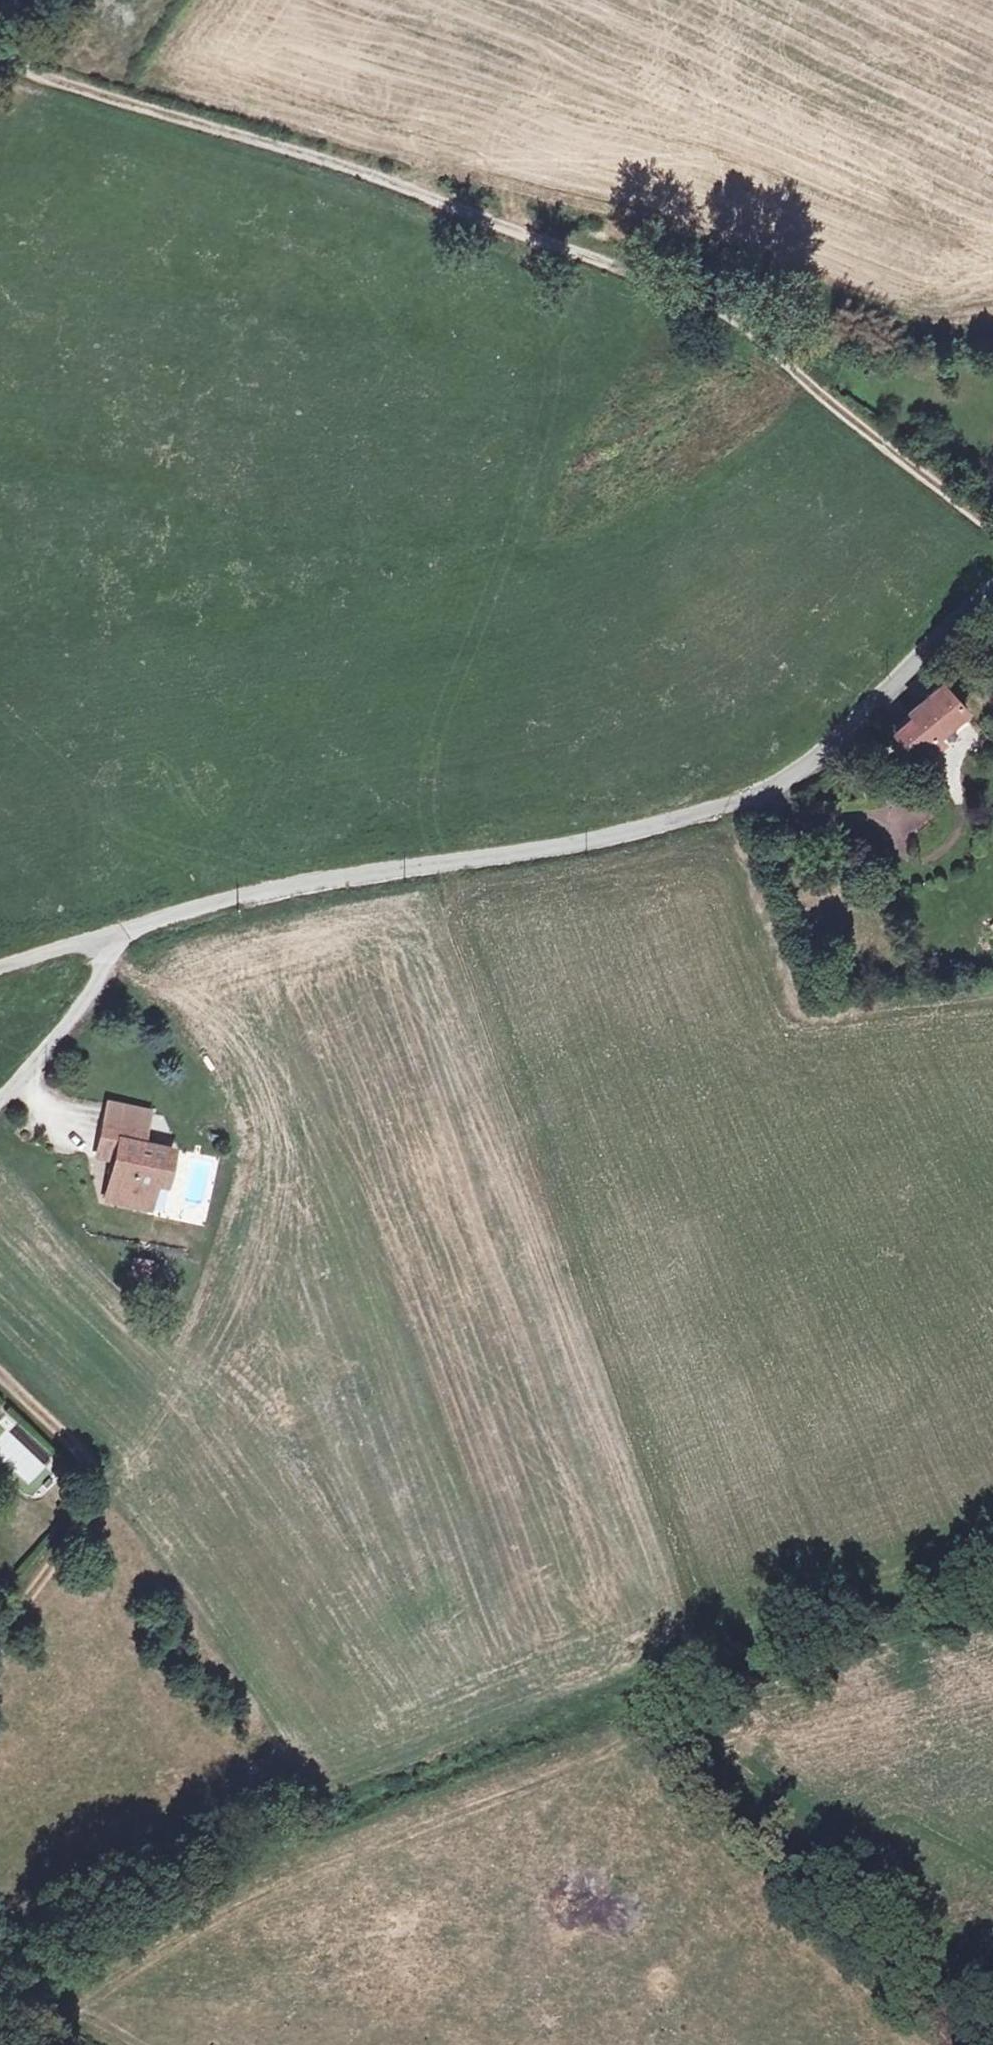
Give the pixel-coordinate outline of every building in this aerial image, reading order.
[(916,716),(896,732),(920,759),(940,742),(934,736),(965,710),(942,685),(911,711),(916,716)] [(104,1132),(100,1147),(142,1155),(145,1141),(104,1132)] [(158,1177),(160,1177),(168,1179),(172,1161),(142,1155),(100,1147),(96,1167),(114,1171),(105,1209),(129,1214),(131,1207),(151,1211),(158,1177)] [(131,1207),(129,1214),(150,1218),(151,1211),(131,1207)] [(132,1256),(127,1276),(154,1283),(160,1264),(132,1256)]
